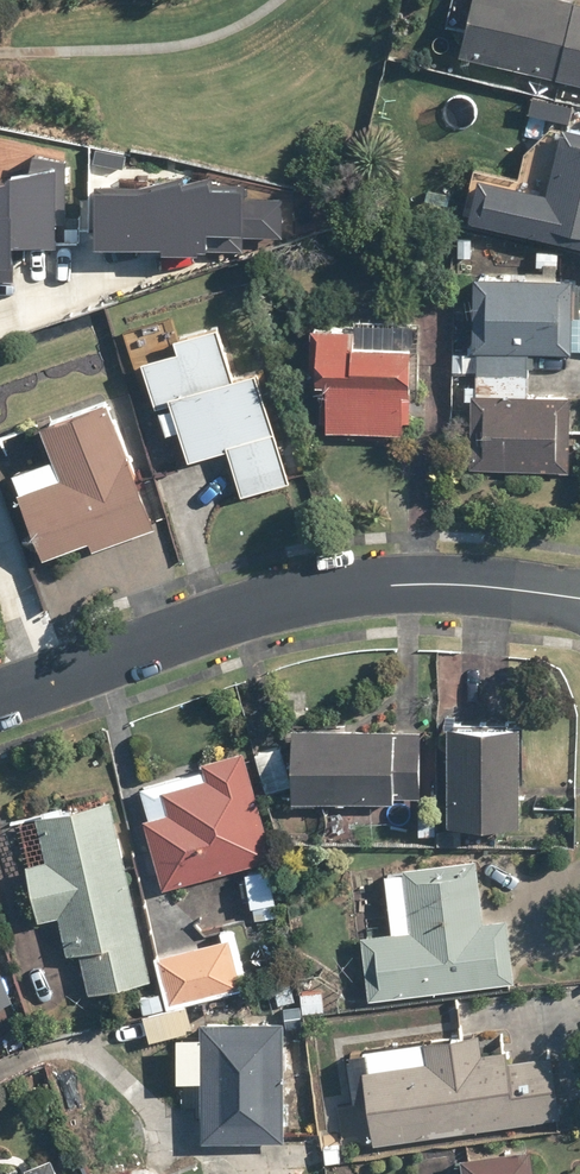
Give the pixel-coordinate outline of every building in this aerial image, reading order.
[(569,0),(449,0),(444,26),(460,29),(454,58),(579,86),(579,2),(569,0)] [(521,150),(517,175),(468,166),(458,224),(579,245),(579,131),(546,126),(521,150)] [(17,270),(18,235),(58,234),(57,217),(64,216),(69,151),(37,144),(32,162),(12,164),(11,169),(0,171),(0,271),(17,270)] [(101,174),(102,235),(166,237),(165,244),(246,243),(244,228),(285,227),(285,189),(247,187),(248,172),(213,173),(211,165),(189,174),(186,167),(144,175),(101,174)] [(533,275),(467,272),(464,349),(526,352),(579,354),(579,316),(574,316),(576,277),(554,276),(555,253),(534,252),(533,275)] [(409,322),(343,319),(343,329),(302,327),(300,386),(319,387),(318,430),(393,433),(394,393),(406,394),(409,322)] [(213,324),(131,351),(159,434),(171,430),(182,462),(221,449),(237,498),(286,482),(249,372),(231,378),(213,324)] [(464,349),(451,349),(450,371),(464,372),(463,400),(466,400),(463,465),(579,469),(579,430),(564,429),(566,394),(524,392),(526,352),(464,349)] [(4,474),(39,560),(80,544),(84,556),(150,529),(98,400),(32,427),(45,458),(4,474)] [(436,841),(461,842),(462,828),(516,830),(520,727),(441,724),(436,841)] [(285,744),(277,746),(252,752),(262,794),(284,789),(284,804),(417,806),(419,730),(285,728),(285,744)] [(202,778),(133,797),(159,890),(270,859),(239,751),(198,763),(202,778)] [(63,957),(74,955),(83,995),(148,980),(107,801),(31,818),(41,860),(17,865),(30,921),(53,916),(63,957)] [(382,872),(390,933),(357,937),(365,1001),(513,984),(505,919),(484,922),(477,861),(382,872)] [(152,957),(154,966),(161,991),(165,1007),(184,1002),(239,988),(226,938),(152,957)] [(319,988),(297,990),(300,1018),(323,1015),(319,988)] [(184,1002),(165,1007),(138,1014),(145,1041),(191,1029),(184,1002)] [(195,1021),(195,1039),(171,1039),(170,1082),(194,1082),(192,1143),(279,1144),(281,1022),(195,1021)] [(551,1055),(505,1061),(501,1033),(344,1052),(351,1109),(366,1107),(370,1143),(559,1120),(551,1055)] [(461,1173),(527,1173),(524,1151),(460,1159),(461,1173)] [(20,1168),(22,1173),(58,1173),(51,1156),(20,1168)]
